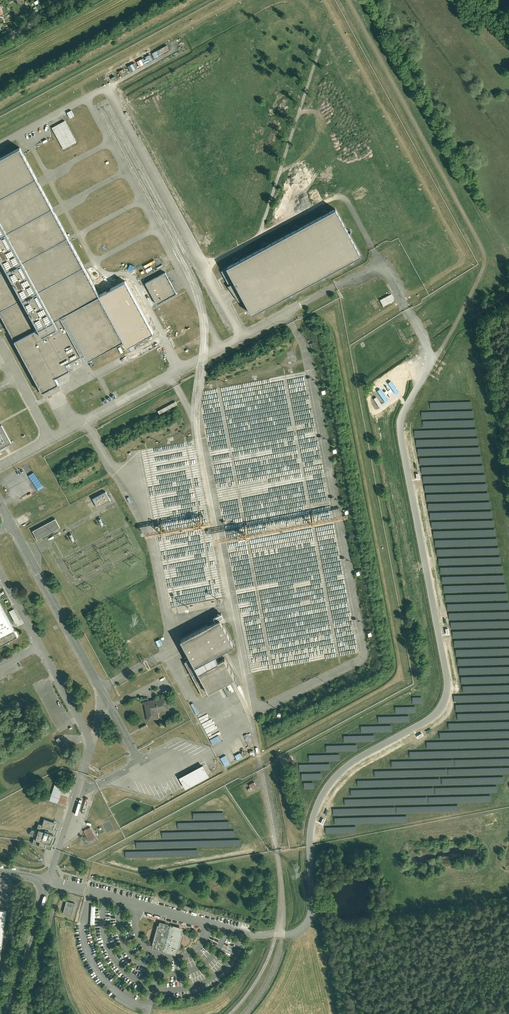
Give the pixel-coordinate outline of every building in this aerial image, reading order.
[(65,120),(53,127),(57,136),(66,132),(71,143),(75,141),(65,120)] [(20,147),(0,158),(0,313),(43,392),(59,383),(55,377),(56,377),(54,373),(64,367),(66,371),(124,340),(100,295),(20,147)] [(224,267),(249,314),(359,255),(333,208),(224,267)] [(166,272),(146,283),(157,304),(177,293),(166,272)] [(391,294),(380,300),(384,306),(394,300),(391,294)] [(176,401),(158,411),(160,413),(177,404),(176,401)] [(11,443),(2,425),(0,426),(0,449),(11,443)] [(106,491),(92,499),(97,507),(111,500),(106,491)] [(32,531),(37,540),(60,528),(55,519),(32,531)] [(15,637),(16,638),(18,637),(18,635),(16,631),(15,630),(14,631),(13,629),(14,629),(0,602),(0,645),(15,637)] [(20,620),(14,608),(9,611),(16,623),(20,620)] [(220,618),(181,639),(191,658),(185,662),(202,695),(235,677),(224,657),(218,661),(215,655),(234,644),(220,618)] [(165,697),(145,701),(148,719),(157,718),(155,710),(169,707),(167,702),(166,702),(165,697)] [(239,750),(244,748),(241,741),(230,746),(237,759),(242,757),(239,750)] [(220,755),(224,766),(230,764),(225,752),(220,755)] [(185,788),(209,776),(203,764),(179,775),(185,788)] [(55,784),(50,800),(66,805),(71,789),(55,784)] [(46,820),(44,821),(43,825),(41,824),(39,825),(37,831),(33,829),(31,830),(30,833),(31,835),(35,836),(34,841),(35,843),(38,844),(40,844),(40,845),(44,846),(45,846),(46,847),(50,848),(51,847),(57,831),(56,829),(54,829),(55,824),(54,822),(46,820)] [(91,827),(84,830),(89,840),(96,836),(91,827)] [(74,908),(65,905),(63,913),(72,915),(74,908)] [(181,928),(161,923),(160,926),(159,926),(154,943),(156,943),(155,947),(175,952),(176,949),(177,949),(178,947),(179,947),(178,946),(181,935),(182,935),(181,935),(182,932),(180,932),(181,928)]
